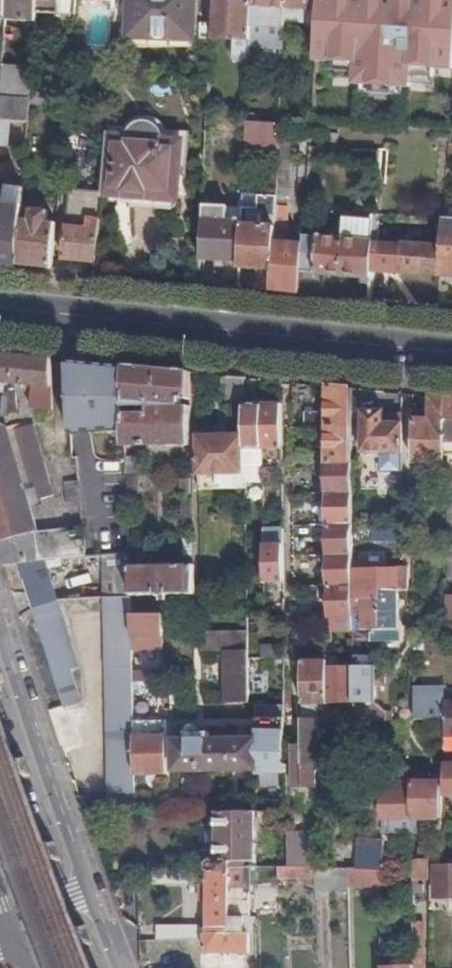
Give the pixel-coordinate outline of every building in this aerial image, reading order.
[(7,20),(9,0),(0,0),(0,20),(7,20)] [(7,20),(37,23),(37,14),(38,0),(9,0),(7,20)] [(37,14),(59,15),(61,0),(38,0),(37,14)] [(59,15),(74,16),(75,16),(77,0),(61,0),(59,15)] [(196,0),(131,0),(130,37),(194,40),(196,0)] [(253,25),(286,27),(287,20),(288,0),(254,0),(254,3),(253,25)] [(318,23),(320,0),(288,0),(287,20),(318,23)] [(235,60),(251,62),(253,25),(254,3),(216,2),(214,39),(235,41),(235,60)] [(451,63),(451,6),(414,3),(406,10),(402,53),(409,60),(414,61),(414,67),(440,69),(440,62),(451,63)] [(1,89),(0,103),(0,122),(30,124),(32,106),(32,93),(35,56),(24,54),(24,40),(5,38),(1,89)] [(283,99),(282,125),(282,126),(292,127),(293,99),(283,99)] [(67,112),(66,125),(110,129),(111,117),(67,112)] [(209,120),(209,130),(247,131),(247,123),(209,120)] [(105,194),(104,197),(158,201),(158,196),(180,198),(183,143),(163,141),(162,134),(159,129),(154,124),(147,122),(140,123),(135,126),(131,129),(129,134),(128,138),(110,136),(105,194)] [(247,123),(247,131),(247,147),(280,149),(281,135),(282,126),(282,125),(247,123)] [(275,270),(274,291),(301,294),(303,271),(304,243),(288,243),(285,242),(288,228),(290,186),(292,135),(281,135),(280,149),(278,198),(275,270)] [(374,215),(379,215),(404,217),(405,186),(376,183),(374,211),(374,215)] [(64,260),(98,263),(104,197),(105,194),(72,191),(64,260)] [(241,263),(240,268),(275,270),(278,198),(244,196),(243,210),(241,263)] [(204,206),(202,261),(241,263),(243,210),(230,209),(228,207),(204,206)] [(417,218),(426,218),(427,207),(418,207),(417,218)] [(23,227),(21,266),(54,270),(58,224),(49,223),(50,212),(32,210),(32,222),(23,221),(23,227)] [(24,210),(23,221),(32,222),(32,210),(24,210)] [(304,243),(303,271),(317,273),(316,276),(318,280),(320,282),(324,280),(325,278),(325,274),(343,275),(371,278),(373,242),(377,242),(377,236),(379,215),(374,215),(374,211),(370,210),(369,220),(346,218),(345,238),(305,235),(304,243)] [(441,276),(451,277),(451,222),(446,221),(444,236),(443,236),(443,246),(441,276)] [(21,266),(23,227),(0,224),(0,264),(21,266)] [(371,278),(369,301),(388,302),(391,254),(387,253),(389,237),(377,236),(377,242),(373,242),(371,278)] [(400,273),(441,276),(443,246),(403,244),(400,273)] [(0,354),(0,383),(17,385),(35,387),(35,413),(55,414),(54,359),(0,354)] [(88,363),(73,362),(70,364),(71,405),(90,404),(88,363)] [(127,366),(88,363),(90,404),(126,402),(128,402),(127,366)] [(193,373),(127,366),(128,402),(126,402),(126,408),(149,408),(149,416),(126,416),(127,439),(127,447),(129,447),(194,447),(193,409),(183,409),(183,401),(193,400),(193,373)] [(246,378),(230,377),(229,409),(247,410),(246,406),(246,378)] [(355,388),(329,386),(330,412),(307,412),(307,428),(330,427),(355,426),(355,388)] [(402,393),(391,392),(391,411),(403,411),(402,393)] [(433,420),(415,419),(415,463),(447,463),(447,398),(433,396),(433,420)] [(283,405),(265,406),(265,451),(284,451),(283,405)] [(247,410),(247,436),(248,461),(265,461),(265,451),(265,406),(246,406),(247,410)] [(386,424),(385,411),(364,411),(365,453),(405,454),(405,424),(386,424)] [(403,411),(391,411),(385,411),(386,424),(405,424),(405,411),(403,411)] [(0,421),(0,452),(14,447),(11,434),(4,419),(0,421)] [(6,568),(21,566),(47,563),(86,558),(84,529),(39,534),(33,511),(31,505),(45,502),(58,498),(38,426),(11,434),(14,447),(0,452),(0,546),(6,568)] [(330,446),(330,463),(355,462),(355,426),(330,427),(330,438),(330,446)] [(247,436),(200,436),(201,477),(248,476),(248,461),(247,436)] [(78,455),(90,453),(89,440),(76,441),(78,455)] [(129,475),(140,475),(139,459),(129,459),(129,475)] [(248,461),(248,476),(248,485),(265,484),(266,479),(265,473),(265,461),(248,461)] [(355,462),(330,463),(331,494),(356,494),(355,462)] [(129,475),(130,499),(140,499),(140,475),(129,475)] [(248,476),(201,477),(201,490),(248,490),(248,485),(248,476)] [(184,496),(193,496),(193,478),(184,478),(184,496)] [(82,509),(80,486),(65,487),(68,510),(82,509)] [(356,494),(331,494),(331,525),(355,525),(356,494)] [(47,508),(45,502),(31,505),(33,511),(47,508)] [(355,525),(331,525),(332,556),(355,556),(356,530),(355,525)] [(406,530),(375,529),(375,541),(406,541),(406,530)] [(286,583),(285,531),(266,531),(266,583),(286,583)] [(105,556),(106,600),(133,600),(133,596),(132,568),(131,568),(131,554),(105,556)] [(327,588),(332,588),(356,587),(356,569),(355,556),(332,556),(332,569),(326,569),(327,588)] [(47,563),(21,566),(35,611),(59,603),(47,563)] [(196,566),(132,568),(133,596),(158,595),(159,597),(164,597),(164,602),(171,602),(171,596),(197,595),(196,566)] [(389,569),(356,569),(356,587),(356,630),(383,630),(382,590),(401,590),(411,590),(411,570),(395,569),(395,574),(389,574),(389,569)] [(332,588),(332,618),(336,618),(336,631),(337,632),(356,632),(356,630),(356,587),(332,588)] [(383,630),(356,630),(356,632),(356,638),(374,638),(374,640),(401,641),(401,590),(382,590),(383,630)] [(133,600),(106,600),(107,628),(110,795),(137,794),(137,776),(136,737),(134,639),(134,616),(133,600)] [(35,611),(67,710),(83,705),(73,673),(80,671),(59,603),(35,611)] [(165,616),(134,616),(134,639),(165,638),(165,616)] [(205,635),(205,653),(221,653),(251,653),(251,636),(205,635)] [(251,653),(221,653),(221,656),(231,656),(231,705),(252,704),(251,662),(251,653)] [(356,657),(356,667),(356,703),(357,723),(387,722),(387,711),(378,704),(378,686),(386,686),(386,677),(378,677),(378,656),(356,657)] [(330,667),(330,662),(305,662),(306,705),(323,705),(330,704),(330,667)] [(356,667),(330,667),(330,704),(331,704),(356,703),(356,667)] [(415,720),(445,721),(445,737),(451,737),(451,704),(446,704),(445,696),(415,696),(415,720)] [(323,705),(306,705),(305,720),(323,720),(323,705)] [(261,776),(290,774),(289,766),(287,763),(287,707),(274,707),(273,733),(259,733),(259,735),(249,735),(249,740),(177,740),(177,773),(204,773),(204,770),(236,769),(236,772),(260,772),(261,776)] [(323,720),(305,720),(306,746),(297,746),(297,766),(323,765),(323,720)] [(136,737),(137,776),(171,775),(170,729),(152,730),(152,737),(136,737)] [(441,783),(383,783),(383,829),(416,829),(416,825),(418,825),(418,820),(441,820),(441,783)] [(209,872),(209,873),(233,873),(233,870),(249,870),(275,869),(274,813),(219,813),(219,815),(214,817),(213,831),(216,832),(220,833),(220,862),(215,862),(213,860),(206,865),(208,867),(208,871),(209,872)] [(311,820),(291,820),(291,869),(311,869),(311,820)] [(383,847),(358,848),(358,869),(383,869),(383,847)] [(414,881),(415,895),(425,895),(425,886),(423,886),(423,881),(431,881),(431,867),(431,861),(415,861),(416,881),(414,881)] [(436,867),(436,897),(451,897),(451,867),(437,867),(436,867)] [(311,869),(291,869),(282,869),(282,879),(317,879),(317,869),(311,869)] [(333,869),(317,869),(317,879),(318,890),(352,891),(352,887),(352,869),(333,869)] [(358,869),(352,869),(352,887),(375,887),(375,897),(383,897),(383,869),(358,869)] [(233,870),(233,873),(233,891),(250,890),(249,870),(233,870)] [(233,873),(209,873),(209,886),(210,901),(234,901),(233,891),(233,873)] [(234,901),(210,901),(210,920),(210,929),(233,929),(233,919),(234,919),(234,911),(234,901)] [(384,967),(425,967),(425,903),(415,902),(416,966),(384,967)] [(234,911),(234,919),(251,919),(251,911),(234,911)] [(233,929),(210,929),(210,936),(207,936),(208,955),(225,955),(234,955),(252,955),(252,925),(258,925),(258,919),(251,919),(234,919),(233,919),(233,929)] [(186,930),(186,941),(202,941),(202,929),(201,929),(193,929),(186,930)]
